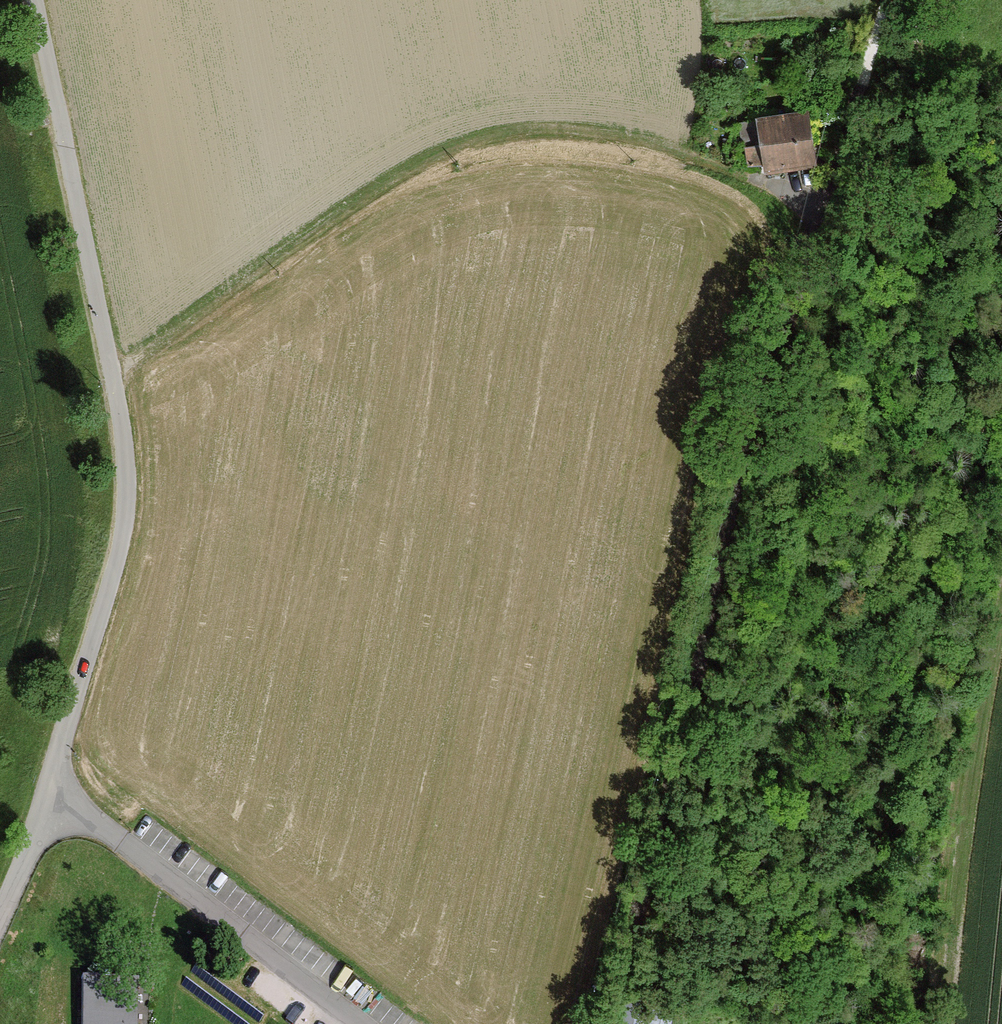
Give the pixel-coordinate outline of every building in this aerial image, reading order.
[(765,164),(766,171),(816,163),(808,112),(758,120),(762,144),(765,164)] [(758,120),(739,123),(743,147),(745,147),(762,144),(758,120)] [(762,144),(745,147),(748,166),(765,164),(762,144)] [(189,975),(255,1023),(258,1023),(268,1012),(199,961),(189,975)] [(82,979),(82,1023),(136,1023),(136,979),(82,979)]
